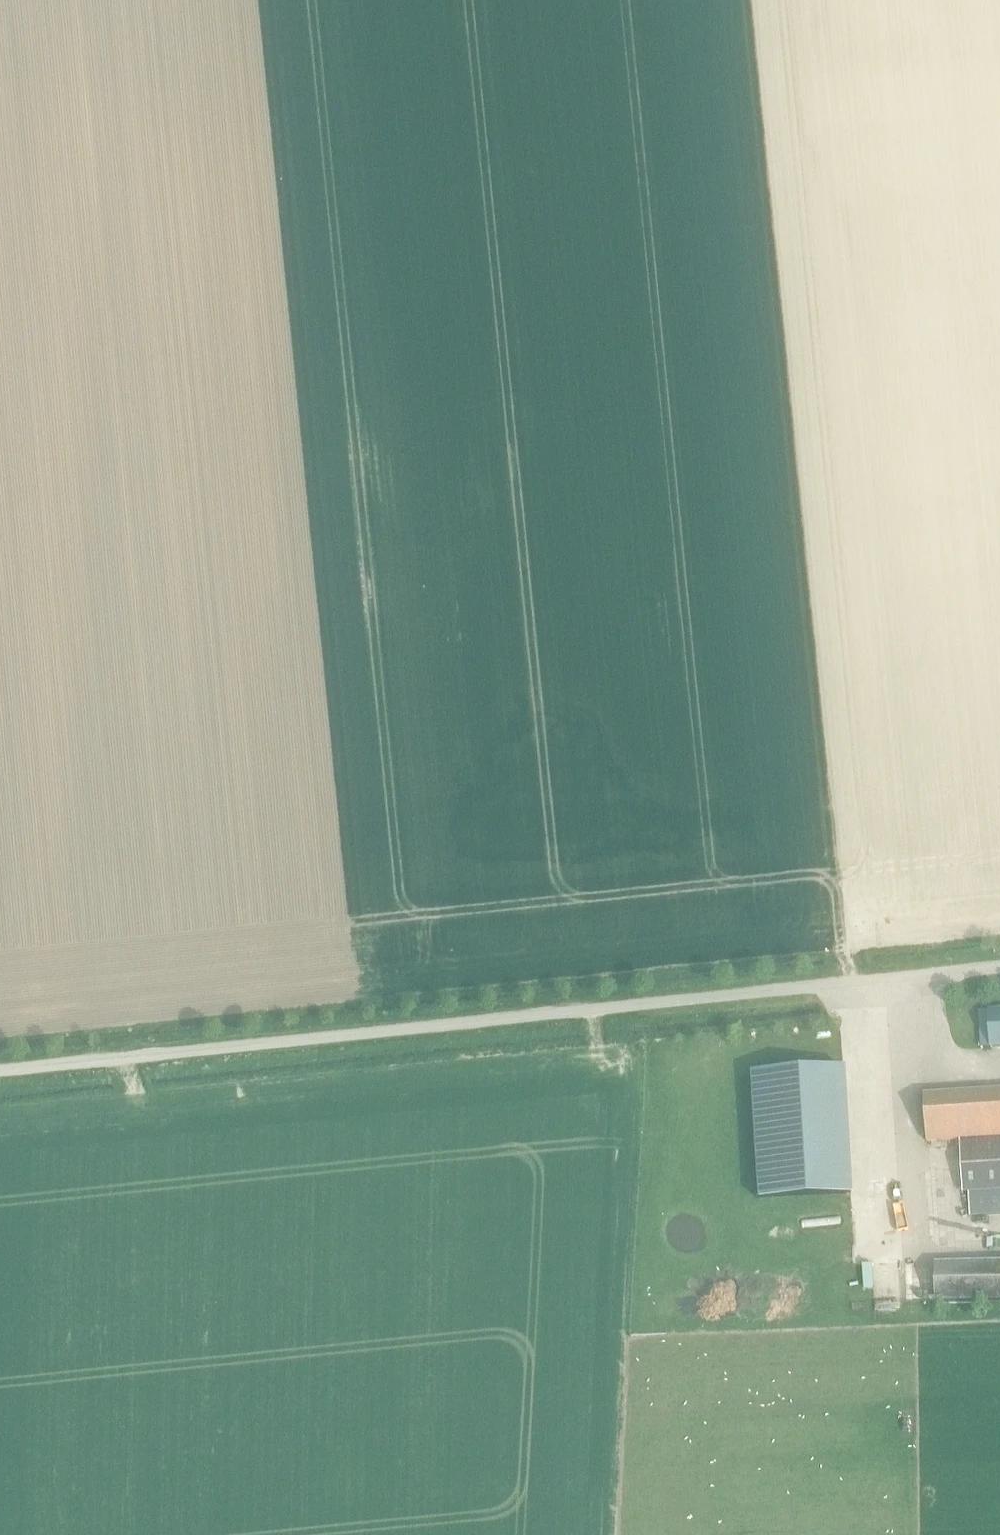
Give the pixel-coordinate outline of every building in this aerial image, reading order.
[(980,1011),(982,1047),(999,1046),(999,1010),(980,1011)] [(843,1068),(749,1073),(757,1198),(851,1193),(843,1068)] [(924,1095),(927,1141),(962,1139),(965,1186),(999,1184),(999,1090),(924,1095)] [(936,1265),(937,1300),(999,1299),(999,1264),(936,1265)] [(902,1281),(882,1280),(881,1291),(902,1292),(902,1281)]
